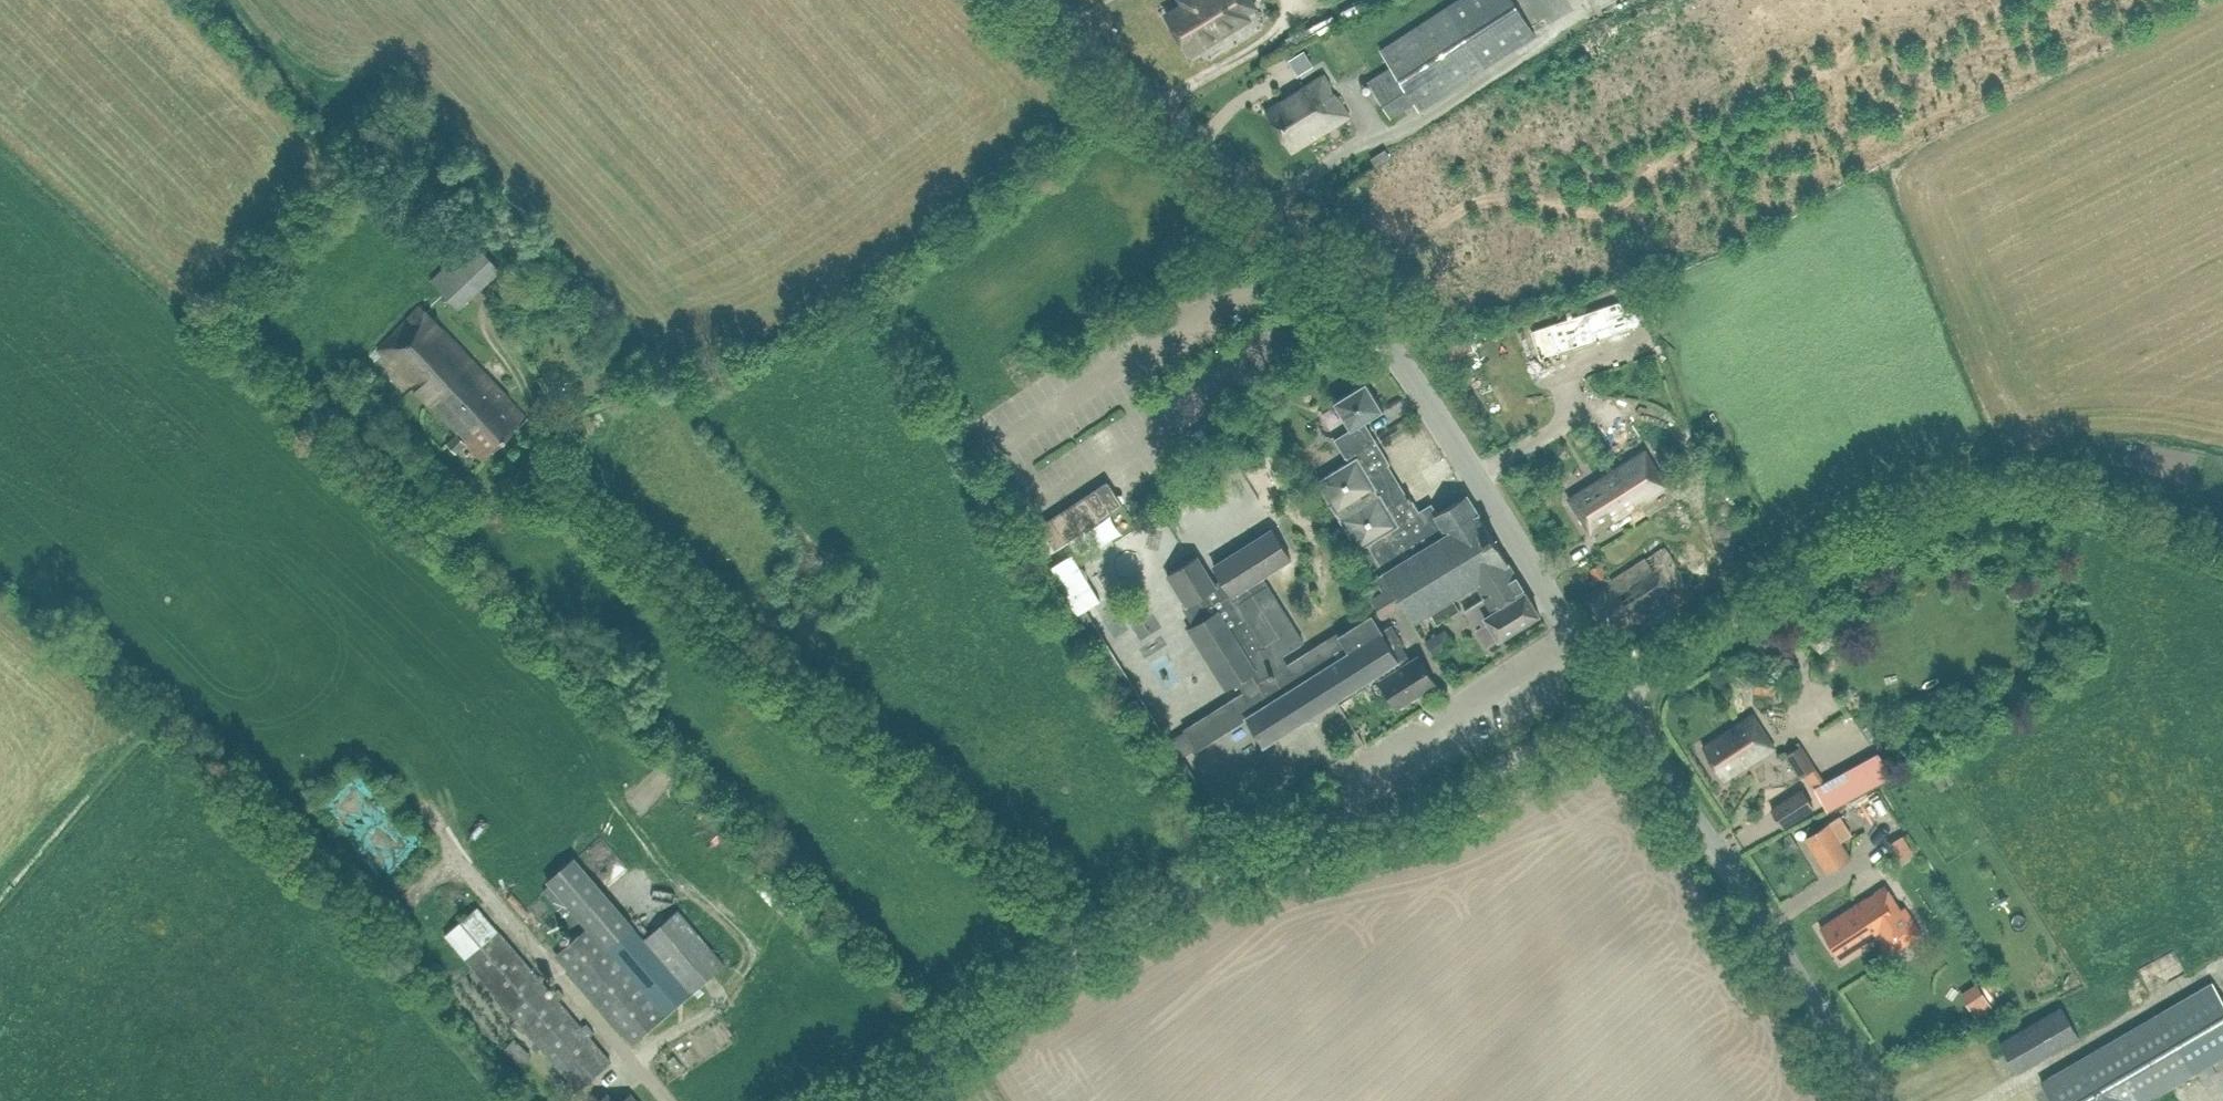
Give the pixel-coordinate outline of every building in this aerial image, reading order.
[(1189,57),(1252,20),(1249,14),(1259,8),(1254,0),(1177,0),(1178,2),(1162,11),(1189,57)] [(1391,116),(1414,102),(1419,109),(1537,34),(1516,0),(1460,0),(1381,50),(1391,65),(1368,80),(1391,116)] [(1291,151),(1350,114),(1325,73),(1266,109),(1291,151)] [(1363,191),(1359,185),(1350,191),(1354,197),(1363,191)] [(431,279),(460,308),(503,268),(475,238),(431,279)] [(1613,295),(1549,316),(1559,348),(1552,351),(1559,373),(1603,359),(1592,324),(1619,315),(1613,295)] [(529,416),(422,303),(377,344),(459,431),(447,442),(457,452),(468,441),(484,458),(529,416)] [(1351,427),(1334,437),(1336,441),(1345,456),(1347,455),(1376,438),(1366,422),(1365,420),(1384,408),(1366,380),(1334,399),(1351,427)] [(1447,529),(1437,512),(1432,503),(1420,510),(1410,494),(1408,495),(1389,463),(1391,462),(1376,438),(1347,455),(1349,459),(1316,480),(1328,499),(1359,549),(1368,542),(1383,566),(1447,529)] [(1574,502),(1592,530),(1666,482),(1645,449),(1600,478),(1604,483),(1574,502)] [(1519,577),(1469,492),(1437,512),(1447,529),(1383,566),(1386,572),(1376,578),(1382,589),(1371,595),(1385,618),(1405,607),(1412,620),(1429,610),(1452,596),(1475,582),(1484,597),(1519,577)] [(1198,554),(1168,573),(1187,604),(1188,604),(1198,622),(1189,627),(1226,687),(1238,680),(1245,691),(1186,728),(1197,746),(1198,747),(1246,716),(1264,743),(1302,720),(1336,698),(1381,670),(1383,673),(1379,676),(1397,704),(1412,695),(1413,694),(1416,692),(1434,681),(1417,652),(1409,657),(1402,645),(1404,644),(1391,623),(1382,629),(1372,614),(1343,632),(1341,629),(1289,662),(1282,652),(1305,638),(1264,575),(1292,558),(1273,528),(1215,564),(1224,578),(1216,583),(1198,554)] [(1095,547),(1113,584),(1134,574),(1116,537),(1095,547)] [(1583,596),(1606,633),(1687,582),(1664,545),(1583,596)] [(1100,598),(1069,549),(1046,563),(1077,613),(1100,598)] [(1600,560),(1590,567),(1597,579),(1608,571),(1600,560)] [(1541,611),(1519,577),(1484,597),(1463,609),(1465,612),(1465,613),(1472,624),(1481,619),(1484,623),(1477,628),(1485,642),(1486,643),(1487,643),(1499,635),(1500,636),(1541,611)] [(1424,639),(1435,656),(1454,644),(1443,628),(1424,639)] [(1724,777),(1774,744),(1753,712),(1703,745),(1724,777)] [(1784,754),(1799,777),(1816,766),(1800,743),(1784,754)] [(1844,769),(1813,786),(1827,810),(1857,794),(1844,769)] [(1802,786),(1771,806),(1783,826),(1815,806),(1802,786)] [(1851,857),(1828,821),(1804,836),(1826,872),(1851,857)] [(1901,849),(1920,848),(1918,832),(1900,833),(1901,849)] [(643,938),(632,925),(574,854),(546,879),(550,884),(542,889),(572,925),(581,917),(589,925),(556,953),(634,1042),(724,963),(677,909),(643,938)] [(1885,883),(1870,893),(1821,926),(1842,958),(1878,934),(1887,947),(1919,925),(1905,904),(1901,906),(1885,883)] [(610,1060),(498,929),(477,905),(445,933),(466,957),(578,1088),(610,1060)] [(2149,1097),(2222,1053),(2222,1002),(2211,981),(2042,1080),(2054,1100),(2152,1100),(2149,1097)] [(2062,1005),(1999,1041),(2017,1072),(2080,1035),(2062,1005)] [(504,1048),(521,1063),(530,1053),(513,1037),(504,1048)] [(631,1091),(619,1100),(639,1100),(631,1091)] [(607,1092),(597,1100),(615,1100),(607,1092)]
